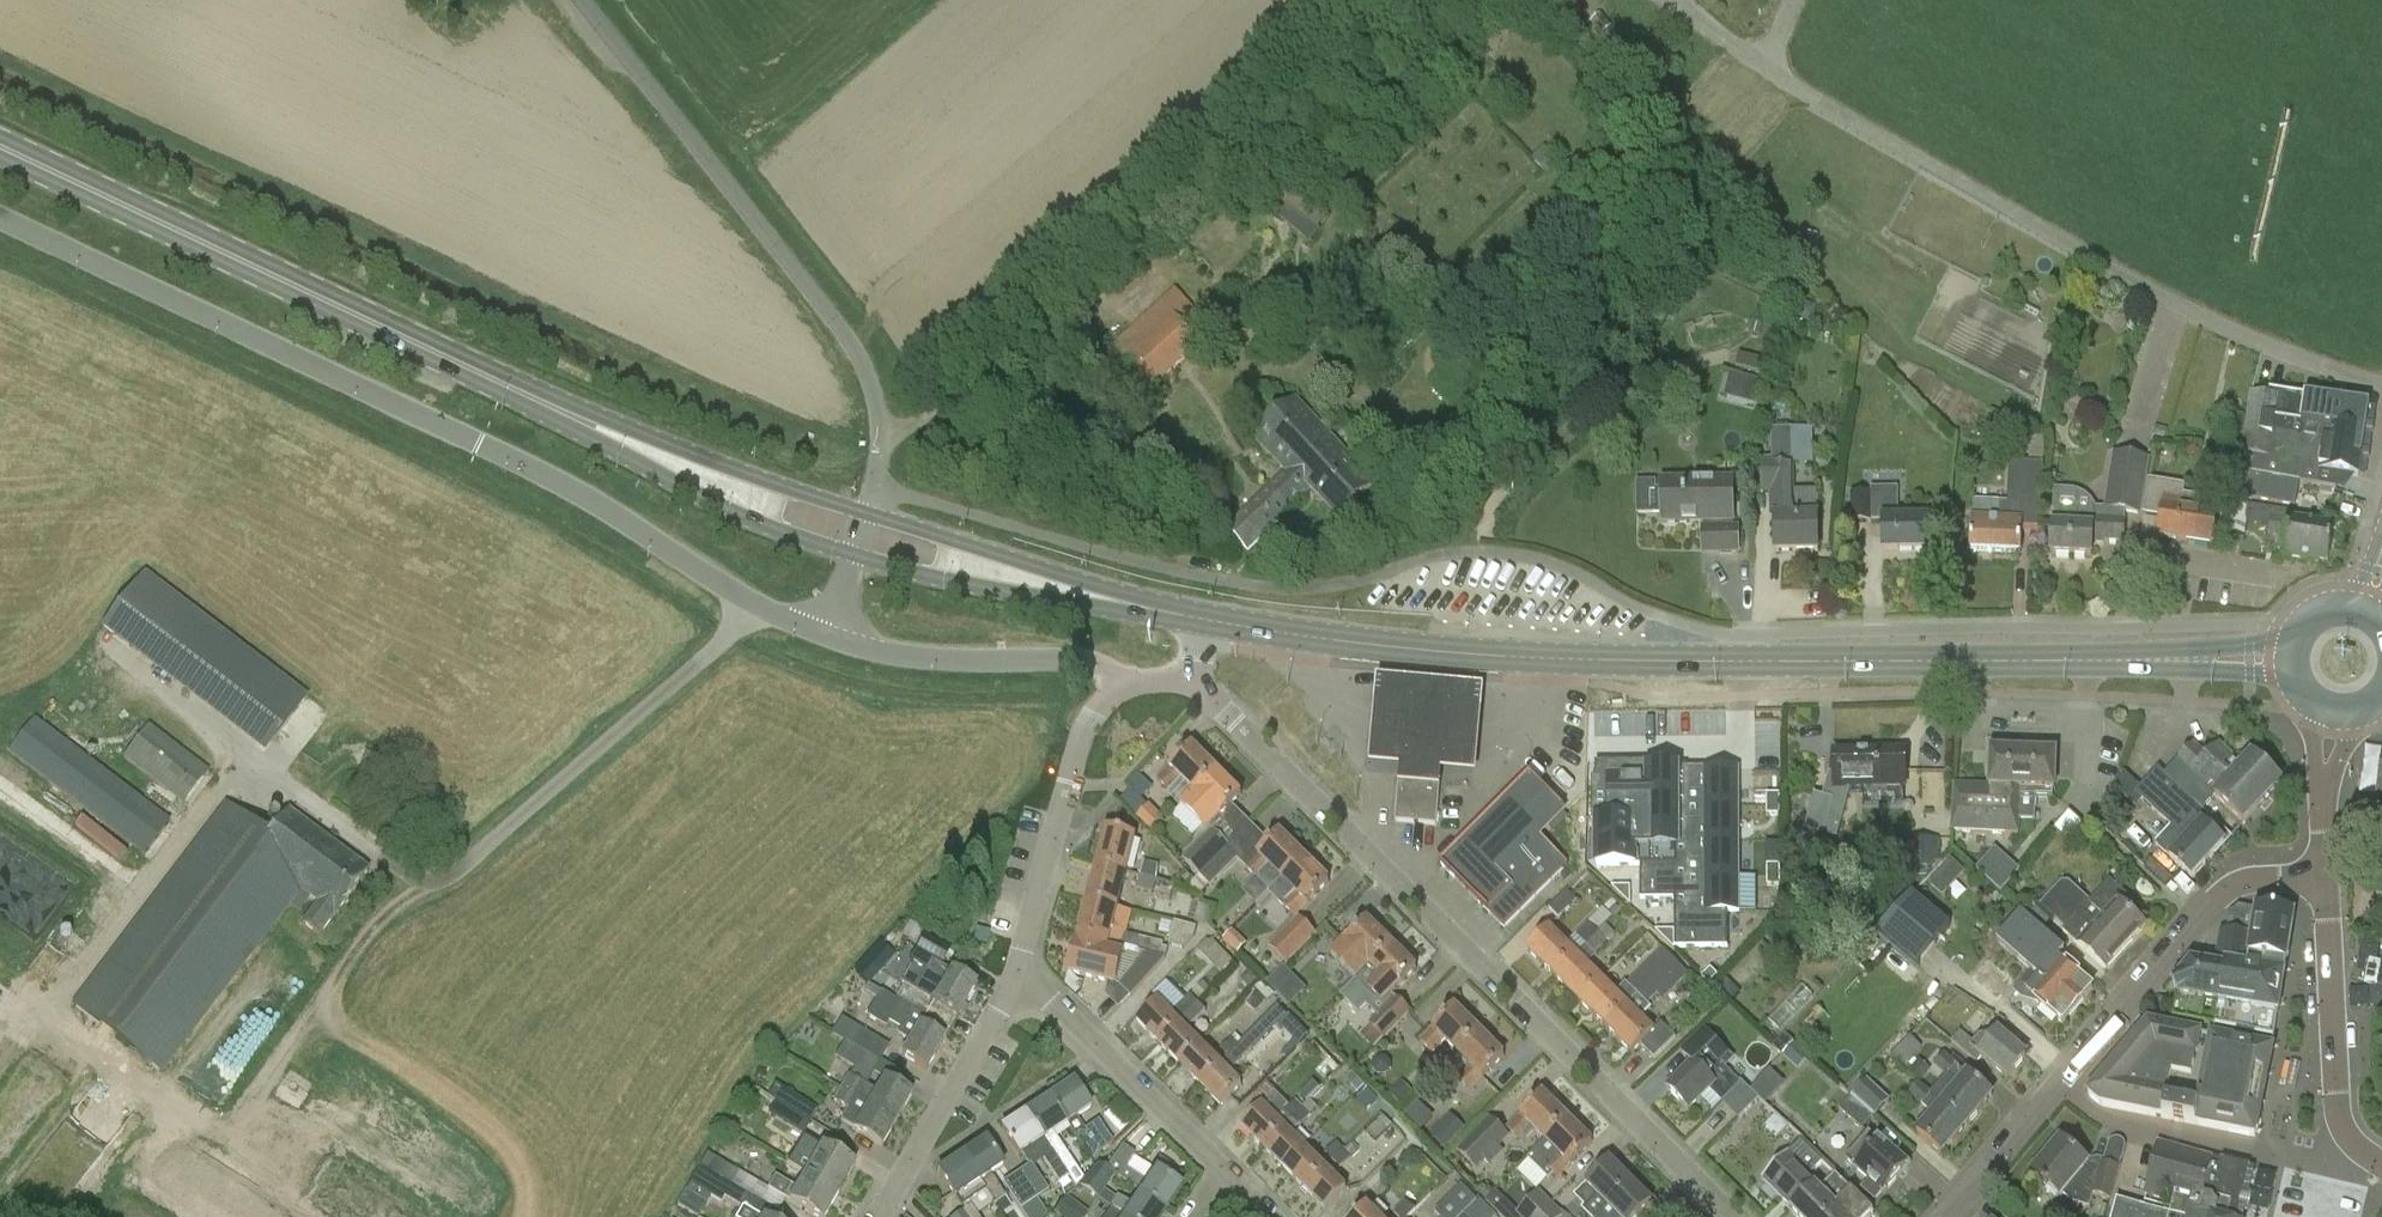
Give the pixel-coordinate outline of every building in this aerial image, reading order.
[(1282,204),(1320,228),(1326,218),(1288,194),(1282,204)] [(1310,244),(1320,231),(1286,206),(1277,219),(1310,244)] [(1175,288),(1157,305),(1105,355),(1146,400),(1202,347),(1199,343),(1214,330),(1175,288)] [(1729,373),(1725,397),(1757,403),(1761,379),(1729,373)] [(2243,455),(2240,472),(2300,483),(2345,490),(2355,477),(2359,478),(2370,406),(2279,391),(2278,397),(2251,393),(2241,455),(2243,455)] [(1309,495),(1306,493),(1311,488),(1339,519),(1371,489),(1343,458),(1347,454),(1296,400),(1255,438),(1285,469),(1225,527),(1249,553),(1309,495)] [(1819,553),(1818,517),(1818,492),(1794,492),(1792,429),(1771,430),(1773,463),(1761,463),(1762,493),(1775,492),(1775,553),(1819,553)] [(2052,526),(2051,555),(2092,557),(2093,543),(2125,544),(2126,521),(2124,521),(2125,514),(2141,516),(2151,459),(2113,453),(2104,509),(2096,509),(2096,515),(2053,512),(2052,526)] [(2010,463),(2007,503),(1973,502),(1973,511),(1971,551),(2021,554),(2022,531),(2038,532),(2044,466),(2010,463)] [(2296,506),(2300,483),(2240,472),(2237,472),(2234,495),(2296,506)] [(2218,516),(2201,513),(2203,499),(2184,496),(2185,486),(2148,480),(2143,515),(2160,518),(2157,539),(2214,547),(2218,516)] [(1732,481),(1663,482),(1663,491),(1663,515),(1663,523),(1720,522),(1720,527),(1721,555),(1740,555),(1740,526),(1733,526),(1732,481)] [(1932,519),(1899,520),(1899,507),(1872,508),(1872,494),(1850,494),(1850,522),(1883,522),(1883,552),(1932,551),(1932,519)] [(2334,526),(2290,519),(2291,511),(2268,508),(2267,517),(2271,517),(2268,537),(2286,540),(2284,557),(2328,564),(2334,526)] [(144,573),(113,614),(275,738),(306,698),(144,573)] [(1482,694),(1376,685),(1372,737),(1369,771),(1475,780),(1478,746),(1482,694)] [(144,857),(171,822),(35,719),(8,753),(144,857)] [(184,805),(210,771),(150,724),(123,759),(184,805)] [(1184,780),(1195,791),(1216,770),(1191,745),(1157,780),(1171,794),(1184,780)] [(2252,757),(2251,758),(2246,753),(2238,762),(2219,745),(2207,758),(2193,745),(2165,775),(2203,810),(2216,796),(2245,824),(2282,784),(2252,757)] [(1993,750),(1991,787),(1954,785),(1952,830),(1990,832),(1990,833),(2017,834),(2018,821),(2034,821),(2035,796),(2052,797),(2052,790),(2055,790),(2057,754),(1993,750)] [(1813,794),(1803,831),(1822,835),(1822,836),(1836,840),(1847,797),(1849,787),(1863,787),(1863,797),(1863,805),(1904,804),(1903,786),(1905,786),(1904,753),(1834,754),(1834,774),(1828,774),(1822,797),(1813,794)] [(1592,780),(1592,823),(1598,823),(1598,831),(1598,867),(1640,867),(1640,900),(1674,900),(1674,932),(1674,949),(1728,948),(1727,913),(1739,913),(1739,769),(1685,769),(1685,797),(1678,797),(1678,767),(1650,767),(1650,765),(1596,766),(1597,780),(1592,780)] [(2234,839),(2203,810),(2165,775),(2159,768),(2140,789),(2120,770),(2114,787),(2136,808),(2143,800),(2160,816),(2166,810),(2177,821),(2156,844),(2171,857),(2170,857),(2194,880),(2216,856),(2217,857),(2234,839)] [(1222,818),(1220,816),(1241,795),(1216,770),(1195,791),(1181,806),(1208,833),(1222,818)] [(1530,775),(1440,866),(1504,929),(1568,864),(1542,838),(1567,813),(1530,775)] [(1437,825),(1440,784),(1399,781),(1396,822),(1437,825)] [(1767,796),(1767,806),(1780,806),(1780,796),(1767,796)] [(1148,803),(1136,815),(1150,830),(1162,818),(1148,803)] [(1767,806),(1767,816),(1780,816),(1780,806),(1767,806)] [(155,1068),(282,901),(299,913),(310,898),(255,857),(269,838),(229,807),(76,1009),(155,1068)] [(269,838),(255,857),(310,898),(317,903),(301,924),(318,937),(368,870),(289,811),(269,838)] [(1200,876),(1211,866),(1230,848),(1213,830),(1183,859),(1200,876)] [(1106,831),(1097,866),(1127,874),(1137,839),(1106,831)] [(1258,854),(1245,867),(1271,893),(1284,880),(1305,859),(1279,832),(1258,854)] [(1939,839),(1913,839),(1914,870),(1933,870),(1933,863),(1939,863),(1939,839)] [(2020,871),(1995,849),(1976,871),(2001,893),(2020,871)] [(1284,880),(1294,891),(1281,904),(1294,917),(1329,883),(1305,859),(1284,880)] [(1929,884),(1944,897),(1967,872),(1953,859),(1929,884)] [(1143,864),(1140,879),(1157,883),(1161,868),(1143,864)] [(1118,910),(1127,874),(1097,866),(1087,902),(1118,910)] [(1767,866),(1767,877),(1780,877),(1780,866),(1767,866)] [(1767,877),(1767,887),(1780,887),(1780,877),(1767,877)] [(2040,905),(2031,915),(2046,930),(2056,920),(2065,929),(2063,931),(2078,944),(2107,971),(2147,929),(2137,919),(2144,911),(2111,881),(2091,902),(2040,905)] [(1630,888),(1611,888),(1630,907),(1630,888)] [(1577,902),(1567,892),(1550,909),(1559,918),(1577,902)] [(1914,894),(1880,933),(1919,967),(1953,927),(1914,894)] [(1125,948),(1138,951),(1141,939),(1127,935),(1133,913),(1118,909),(1118,910),(1087,902),(1078,937),(1125,949),(1125,948)] [(2256,909),(2256,911),(2238,907),(2230,915),(2227,932),(2220,931),(2215,961),(2225,962),(2225,964),(2285,974),(2287,963),(2295,916),(2256,909)] [(1997,943),(2040,978),(2027,995),(2058,1021),(2059,1019),(2064,1023),(2091,990),(2086,986),(2087,985),(2058,960),(2064,953),(2020,916),(1997,943)] [(1318,937),(1299,918),(1269,947),(1287,966),(1318,937)] [(1368,920),(1334,955),(1357,978),(1370,965),(1391,944),(1368,920)] [(1197,929),(1175,923),(1169,945),(1184,950),(1194,938),(1197,929)] [(1576,936),(1585,945),(1598,932),(1587,924),(1576,936)] [(1527,951),(1553,977),(1575,955),(1548,929),(1527,951)] [(1598,932),(1585,945),(1595,954),(1606,943),(1598,933),(1598,932)] [(1674,932),(1655,932),(1674,951),(1674,949),(1674,932)] [(925,934),(916,950),(942,964),(951,948),(925,934)] [(1078,937),(1069,974),(1071,975),(1108,985),(1115,986),(1116,984),(1125,949),(1078,937)] [(1163,949),(1164,944),(1141,939),(1138,951),(1146,953),(1166,958),(1168,950),(1163,949)] [(880,943),(853,972),(854,973),(869,986),(895,957),(882,945),(880,943)] [(1355,982),(1341,997),(1358,1014),(1366,1006),(1377,1017),(1369,1024),(1370,1025),(1384,1039),(1411,1012),(1397,998),(1395,999),(1392,996),(1396,992),(1418,970),(1391,944),(1370,965),(1357,978),(1358,979),(1355,982)] [(1663,948),(1617,995),(1602,980),(1580,1003),(1606,1028),(1637,997),(1674,960),(1663,948)] [(1108,985),(1106,993),(1122,1007),(1166,958),(1146,953),(1118,986),(1116,984),(1115,986),(1108,985)] [(1553,977),(1580,1003),(1602,980),(1575,955),(1553,977)] [(1991,956),(1972,977),(1997,1000),(2016,978),(1991,956)] [(2358,959),(2354,982),(2364,984),(2364,986),(2381,990),(2381,963),(2368,960),(2368,961),(2358,959)] [(1628,1006),(1606,1028),(1633,1054),(1643,1045),(1656,1058),(1676,1038),(1663,1024),(1655,1032),(1642,1019),(1652,1009),(1649,1007),(1659,997),(1664,1002),(1690,975),(1674,960),(1637,997),(1628,1006)] [(901,985),(915,992),(958,1017),(976,987),(952,973),(952,974),(932,963),(927,971),(914,963),(901,985)] [(2205,1002),(2219,1004),(2225,969),(2224,969),(2191,963),(2173,986),(2177,996),(2173,1020),(2201,1026),(2205,1002)] [(2225,964),(2224,969),(2225,969),(2219,1004),(2214,1028),(2272,1041),(2274,1041),(2278,1013),(2279,1014),(2285,974),(2225,964)] [(1291,1006),(1308,990),(1284,965),(1268,982),(1291,1006)] [(1710,970),(1701,979),(1709,986),(1718,977),(1710,970)] [(1069,974),(1065,986),(1076,997),(1081,992),(1083,984),(1079,983),(1071,975),(1069,974)] [(1728,978),(1720,986),(1734,999),(1742,991),(1728,978)] [(1159,1003),(1140,1023),(1161,1044),(1199,1005),(1190,997),(1185,1002),(1167,983),(1153,997),(1159,1003)] [(867,986),(863,992),(876,1000),(880,993),(867,986)] [(876,1000),(866,1018),(886,1029),(889,1024),(900,1030),(896,1036),(911,1044),(903,1057),(927,1071),(945,1040),(922,1027),(921,1026),(925,1018),(913,1011),(907,1008),(894,1000),(880,992),(880,993),(876,1000)] [(1202,1044),(1188,1030),(1206,1012),(1199,1005),(1161,1044),(1181,1064),(1202,1044)] [(1447,1042),(1458,1054),(1480,1033),(1456,1008),(1421,1042),(1434,1055),(1447,1042)] [(1268,1018),(1244,1042),(1252,1050),(1253,1051),(1277,1026),(1268,1018)] [(840,1019),(832,1033),(845,1040),(851,1044),(859,1030),(840,1019)] [(2212,1041),(2150,1029),(2092,1096),(2102,1104),(2253,1134),(2272,1041),(2214,1028),(2212,1041)] [(859,1030),(851,1043),(881,1060),(889,1047),(859,1030)] [(1689,1109),(1708,1090),(1720,1102),(1740,1082),(1726,1069),(1735,1059),(1706,1031),(1682,1055),(1693,1065),(1670,1090),(1689,1109)] [(1977,1064),(1982,1058),(2006,1080),(2025,1058),(1996,1032),(1989,1040),(1985,1036),(1980,1037),(1973,1045),(1960,1033),(1952,1042),(1977,1064)] [(1458,1054),(1469,1065),(1457,1077),(1471,1091),(1504,1057),(1480,1033),(1458,1054)] [(1785,1036),(1773,1049),(1781,1056),(1793,1043),(1785,1036)] [(1922,1049),(1910,1038),(1889,1058),(1896,1065),(1901,1070),(1922,1049)] [(1232,1039),(1221,1050),(1228,1058),(1240,1046),(1232,1039)] [(874,1074),(881,1060),(851,1044),(845,1040),(835,1058),(854,1069),(862,1074),(865,1069),(874,1074)] [(1243,1085),(1231,1073),(1252,1051),(1243,1042),(1240,1046),(1228,1058),(1222,1064),(1201,1084),(1223,1106),(1243,1085)] [(1794,1043),(1782,1056),(1798,1070),(1809,1058),(1794,1043)] [(1222,1064),(1202,1044),(1181,1064),(1201,1084),(1222,1064)] [(1947,1076),(1932,1094),(1943,1104),(1968,1126),(1993,1097),(1968,1076),(1957,1066),(1959,1065),(1944,1053),(1934,1065),(1947,1076)] [(1769,1072),(1750,1092),(1759,1100),(1778,1081),(1769,1072)] [(848,1079),(842,1089),(898,1121),(913,1096),(897,1087),(885,1080),(884,1081),(878,1092),(876,1095),(848,1079)] [(1867,1080),(1865,1082),(1852,1097),(1875,1117),(1890,1100),(1867,1080)] [(1759,1100),(1750,1092),(1740,1082),(1720,1102),(1739,1120),(1759,1100)] [(1073,1083),(1049,1099),(1066,1124),(1090,1159),(1114,1144),(1098,1121),(1084,1130),(1076,1118),(1090,1108),(1073,1083)] [(1909,1095),(1933,1116),(1917,1134),(1942,1155),(1968,1126),(1943,1104),(1919,1084),(1909,1095)] [(782,1089),(775,1101),(793,1112),(801,1100),(783,1089),(782,1089)] [(840,1122),(856,1131),(883,1147),(898,1121),(842,1089),(834,1103),(847,1110),(840,1122)] [(1368,1091),(1357,1102),(1367,1112),(1378,1100),(1368,1091)] [(1522,1145),(1536,1131),(1546,1141),(1567,1120),(1542,1095),(1509,1128),(1510,1130),(1509,1132),(1522,1145)] [(1851,1097),(1839,1110),(1863,1131),(1875,1117),(1852,1097),(1851,1097)] [(1049,1099),(1025,1115),(1051,1152),(1068,1177),(1075,1188),(1078,1186),(1084,1180),(1052,1133),(1066,1124),(1049,1099)] [(1261,1107),(1243,1125),(1266,1148),(1305,1109),(1295,1100),(1275,1121),(1261,1107)] [(803,1136),(811,1123),(775,1101),(767,1114),(803,1136)] [(1419,1101),(1406,1113),(1420,1128),(1433,1117),(1419,1101)] [(1306,1148),(1292,1135),(1311,1115),(1305,1109),(1266,1148),(1286,1168),(1306,1148)] [(1025,1115),(1002,1130),(1019,1156),(1022,1154),(1030,1166),(1032,1168),(1042,1162),(1040,1159),(1051,1152),(1025,1115)] [(1446,1150),(1465,1128),(1450,1115),(1431,1137),(1446,1150)] [(1510,1138),(1490,1118),(1458,1151),(1478,1170),(1510,1138)] [(1546,1141),(1528,1159),(1549,1180),(1554,1175),(1557,1178),(1591,1144),(1567,1120),(1546,1141)] [(1871,1134),(1848,1160),(1857,1168),(1871,1180),(1872,1181),(1864,1191),(1875,1201),(1884,1192),(1886,1193),(1909,1167),(1882,1142),(1881,1143),(1880,1143),(1871,1134)] [(803,1138),(787,1164),(805,1174),(839,1194),(854,1167),(814,1144),(803,1138)] [(986,1140),(963,1156),(986,1193),(995,1207),(1006,1199),(990,1176),(1004,1166),(986,1140)] [(1763,1180),(1792,1210),(1820,1183),(1811,1174),(1822,1163),(1801,1141),(1763,1180)] [(2060,1141),(2032,1174),(2061,1199),(2063,1197),(2073,1205),(2090,1211),(2094,1196),(2111,1201),(2121,1169),(2119,1169),(2103,1163),(2102,1162),(2100,1169),(2089,1166),(2088,1164),(2060,1141)] [(1325,1154),(1333,1162),(1345,1150),(1337,1142),(1325,1154)] [(2251,1169),(2221,1161),(2214,1160),(2215,1157),(2158,1142),(2144,1197),(2190,1209),(2188,1216),(2239,1216),(2251,1169)] [(1122,1146),(1105,1171),(1114,1178),(1138,1193),(1165,1210),(1181,1186),(1155,1169),(1146,1182),(1126,1169),(1135,1155),(1122,1146)] [(1326,1169),(1306,1148),(1286,1168),(1307,1189),(1326,1169)] [(1340,1169),(1352,1158),(1345,1150),(1333,1162),(1340,1169)] [(1057,1184),(1068,1177),(1051,1152),(1040,1159),(1042,1162),(1057,1184)] [(707,1156),(700,1167),(734,1187),(741,1175),(707,1155),(707,1156)] [(963,1156),(938,1173),(956,1199),(963,1209),(972,1203),(986,1193),(963,1156)] [(1607,1207),(1607,1206),(1630,1183),(1609,1162),(1574,1198),(1584,1207),(1581,1210),(1588,1216),(1597,1216),(1607,1207)] [(1099,1200),(1114,1178),(1105,1171),(1098,1165),(1078,1186),(1099,1200)] [(1030,1166),(1020,1173),(1038,1198),(1047,1191),(1032,1168),(1030,1166)] [(746,1210),(753,1199),(734,1187),(700,1167),(690,1185),(721,1203),(724,1198),(746,1210)] [(1347,1190),(1326,1169),(1307,1189),(1328,1209),(1347,1190)] [(1020,1210),(1038,1198),(1020,1173),(1002,1184),(1020,1210)] [(761,1202),(770,1207),(779,1212),(785,1200),(815,1216),(826,1216),(839,1194),(805,1174),(796,1189),(775,1177),(768,1190),(761,1202)] [(1792,1210),(1791,1211),(1797,1216),(1872,1216),(1875,1214),(1837,1176),(1825,1188),(1820,1183),(1792,1210)] [(1597,1216),(1638,1216),(1651,1204),(1630,1183),(1607,1206),(1607,1207),(1597,1216)] [(1435,1213),(1439,1216),(1461,1216),(1477,1202),(1462,1187),(1435,1213)] [(1502,1216),(1538,1216),(1552,1203),(1539,1191),(1518,1213),(1496,1192),(1486,1202),(1502,1216)] [(678,1207),(698,1216),(700,1216),(706,1203),(684,1193),(678,1207)] [(1131,1205),(1117,1196),(1109,1207),(1111,1208),(1112,1209),(1125,1216),(1160,1216),(1165,1210),(1138,1193),(1131,1205)] [(1066,1197),(1055,1214),(1059,1216),(1087,1216),(1089,1213),(1066,1197)] [(1480,1201),(1466,1216),(1467,1216),(1497,1216),(1480,1201)] [(1660,1216),(1693,1216),(1676,1201),(1660,1216)] [(2116,1201),(2112,1216),(2179,1216),(2116,1201)] [(1552,1203),(1538,1216),(1564,1216),(1565,1216),(1552,1203)] [(955,1216),(978,1216),(970,1206),(955,1216)] [(1368,1207),(1358,1216),(1378,1216),(1368,1207)] [(1112,1209),(1111,1208),(1106,1216),(1125,1216),(1112,1209)]
